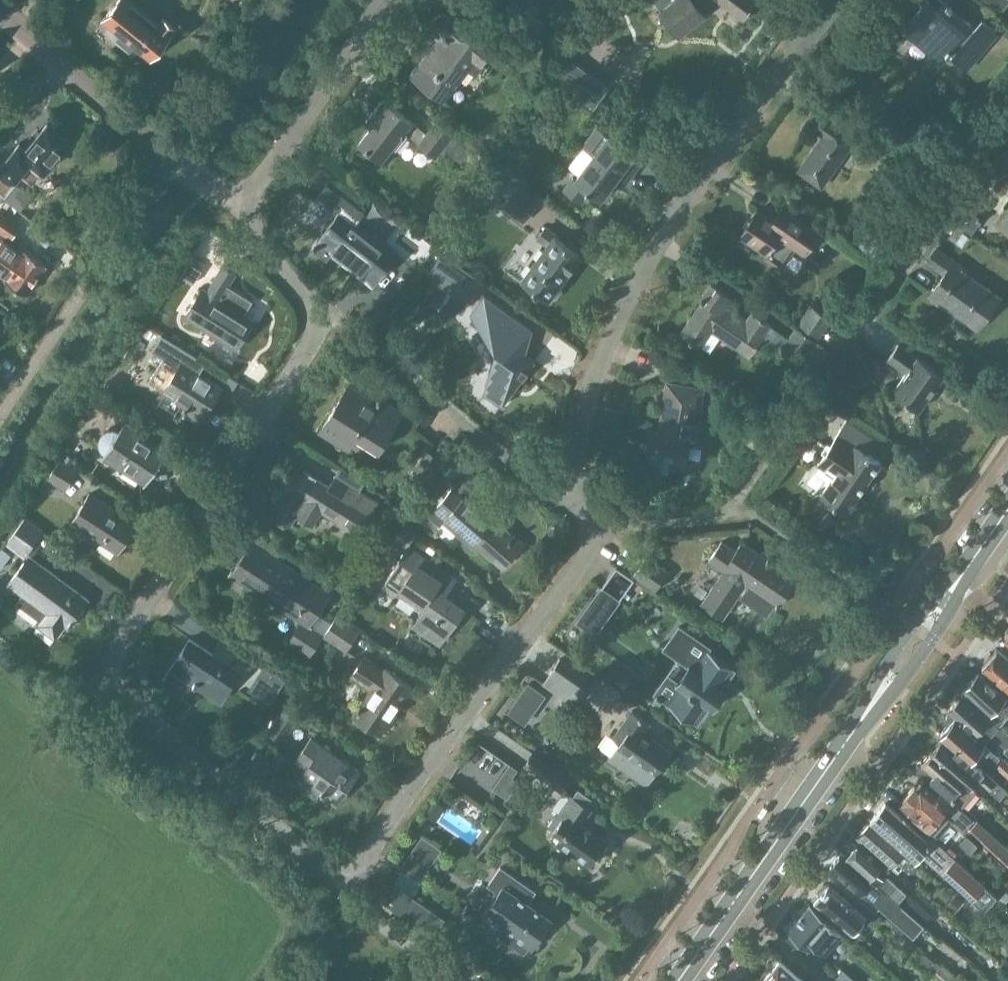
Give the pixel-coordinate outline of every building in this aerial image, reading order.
[(162,17),(158,22),(141,7),(133,0),(120,0),(104,20),(120,33),(152,59),(176,29),(162,17)] [(680,34),(720,1),(746,20),(759,2),(756,0),(653,0),(680,34)] [(952,58),(966,70),(997,33),(983,21),(976,30),(972,27),(973,25),(964,18),(976,5),(970,0),(952,0),(948,5),(943,0),(930,0),(903,31),(913,40),(915,39),(942,62),(949,53),(953,56),(952,58)] [(1003,12),(1007,5),(1007,0),(987,0),(1003,12)] [(482,62),(494,47),(453,13),(439,30),(442,32),(409,74),(445,101),(469,70),(477,76),(486,65),(482,62)] [(571,58),(555,80),(595,110),(611,88),(571,58)] [(360,142),(384,161),(394,148),(398,150),(409,135),(437,157),(444,149),(461,162),(470,151),(453,136),(437,123),(428,134),(413,122),(413,121),(386,99),(367,123),(372,127),(360,142)] [(813,127),(825,135),(800,171),(823,186),(857,137),(823,113),(813,127)] [(258,129),(265,134),(270,127),(263,121),(258,129)] [(7,197),(20,181),(18,180),(16,180),(32,161),(45,172),(71,140),(48,122),(27,148),(20,143),(0,167),(0,193),(6,198),(7,197)] [(644,160),(599,127),(585,146),(595,154),(577,180),(574,178),(565,190),(582,202),(590,191),(602,199),(619,176),(628,182),(644,160)] [(998,153),(989,165),(1007,179),(1007,161),(998,153)] [(524,222),(542,199),(498,165),(485,182),(507,198),(501,206),(524,222)] [(320,196),(342,213),(314,249),(329,260),(336,252),(345,259),(343,262),(357,272),(374,286),(397,255),(381,242),(358,225),(366,215),(328,185),(320,196)] [(742,235),(770,254),(770,256),(783,265),(785,264),(797,246),(808,253),(822,234),(784,208),(774,219),(760,209),(742,235)] [(967,208),(957,222),(974,234),(984,220),(967,208)] [(12,238),(21,225),(0,211),(0,230),(12,238)] [(582,253),(548,228),(541,238),(550,244),(523,280),(547,297),(546,298),(547,299),(550,295),(555,298),(562,287),(558,284),(582,253)] [(447,235),(438,246),(461,262),(469,251),(447,235)] [(27,294),(48,264),(26,248),(24,251),(4,238),(3,239),(6,240),(0,248),(0,272),(8,277),(6,280),(27,294)] [(929,261),(947,274),(932,295),(958,313),(962,308),(983,323),(1001,297),(963,271),(967,266),(939,246),(929,261)] [(443,252),(429,271),(450,287),(457,283),(475,291),(484,281),(443,252)] [(194,283),(202,270),(189,262),(181,275),(194,283)] [(187,317),(235,348),(253,320),(244,315),(253,301),(229,285),(235,275),(222,267),(207,291),(204,290),(187,317)] [(715,330),(751,355),(771,325),(752,311),(746,321),(731,311),(739,301),(713,283),(702,299),(704,301),(682,332),(703,347),(715,330)] [(485,294),(471,313),(495,350),(483,392),(503,406),(536,361),(526,354),(533,329),(485,294)] [(812,306),(800,325),(820,339),(833,321),(812,306)] [(154,329),(160,320),(152,315),(147,324),(154,329)] [(797,328),(783,348),(804,361),(817,342),(797,328)] [(150,381),(166,390),(165,392),(187,406),(184,410),(187,412),(187,411),(201,420),(203,416),(205,417),(223,389),(199,374),(206,362),(163,335),(153,350),(164,357),(150,381)] [(889,360),(907,373),(895,391),(921,409),(945,376),(900,344),(889,360)] [(851,360),(861,366),(870,353),(860,346),(851,360)] [(670,466),(685,469),(690,438),(696,439),(704,389),(668,382),(660,432),(652,431),(645,468),(669,472),(670,466)] [(323,431),(343,443),(350,448),(358,436),(381,451),(404,414),(381,399),(378,403),(351,386),(321,432),(322,432),(323,431)] [(849,421),(836,439),(819,464),(835,476),(822,495),(847,512),(882,462),(870,454),(878,441),(849,421)] [(106,461),(143,485),(166,450),(129,425),(124,423),(120,430),(115,429),(110,428),(105,431),(101,435),(99,440),(99,445),(100,450),(105,454),(102,458),(106,461)] [(443,461),(427,450),(413,472),(428,482),(443,461)] [(77,462),(64,454),(60,460),(73,468),(77,462)] [(49,481),(66,492),(78,474),(61,463),(49,481)] [(290,492),(274,517),(291,528),(297,518),(313,528),(323,511),(341,522),(340,524),(360,537),(381,504),(360,491),(366,482),(340,467),(328,487),(318,480),(319,479),(313,475),(312,477),(299,468),(286,489),(290,492)] [(470,544),(473,541),(503,567),(521,547),(512,539),(517,534),(497,516),(496,517),(475,498),(470,503),(464,498),(478,482),(467,471),(433,510),(434,511),(431,514),(441,523),(443,520),(470,544)] [(73,524),(119,554),(136,526),(90,497),(73,524)] [(391,514),(400,521),(405,515),(395,508),(391,514)] [(819,526),(827,531),(833,523),(825,517),(819,526)] [(8,544),(26,557),(44,533),(24,518),(8,544)] [(412,533),(404,527),(392,545),(400,550),(412,533)] [(780,604),(780,603),(796,579),(742,542),(736,551),(722,541),(708,561),(724,572),(704,602),(722,617),(745,584),(749,587),(743,597),(767,614),(774,604),(778,607),(780,604)] [(232,576),(310,628),(331,597),(252,545),(232,576)] [(418,626),(443,643),(466,610),(446,596),(457,579),(413,548),(389,582),(389,583),(390,582),(393,586),(397,588),(402,590),(430,609),(418,626)] [(11,556),(2,549),(0,552),(0,561),(5,564),(11,556)] [(69,629),(90,602),(46,569),(30,556),(24,564),(8,585),(22,595),(16,603),(43,623),(41,626),(58,639),(67,627),(69,629)] [(656,592),(670,572),(648,557),(634,577),(656,592)] [(578,621),(595,634),(620,600),(602,587),(578,621)] [(688,615),(685,620),(691,625),(695,620),(688,615)] [(322,616),(313,629),(326,638),(335,624),(322,616)] [(361,633),(339,618),(335,624),(326,638),(348,652),(361,633)] [(301,623),(288,643),(310,657),(323,637),(301,623)] [(684,687),(672,704),(671,703),(670,704),(695,722),(696,721),(694,720),(702,709),(706,703),(709,705),(712,707),(713,708),(714,705),(725,690),(726,688),(720,684),(725,677),(733,666),(708,649),(710,647),(680,626),(665,647),(690,665),(678,683),(684,687)] [(241,673),(250,658),(224,641),(215,655),(192,640),(172,671),(198,688),(199,687),(223,702),(242,674),(241,673)] [(1007,691),(1007,658),(999,650),(982,668),(1007,691)] [(355,716),(383,735),(415,688),(388,669),(386,670),(367,657),(354,677),(373,690),(355,716)] [(561,658),(544,681),(576,703),(592,680),(561,658)] [(248,692),(270,706),(285,682),(263,668),(248,692)] [(1007,717),(1007,698),(979,673),(964,689),(990,713),(989,714),(1001,725),(1007,717)] [(949,710),(985,742),(991,736),(1006,749),(1004,751),(1007,755),(1007,732),(1006,730),(1004,726),(999,726),(964,694),(949,710)] [(267,730),(282,742),(298,719),(283,708),(267,730)] [(610,759),(648,786),(672,752),(653,739),(654,737),(646,731),(651,724),(633,711),(614,738),(621,743),(610,759)] [(956,717),(942,733),(978,764),(986,755),(1007,775),(1007,762),(1000,755),(985,742),(956,717)] [(987,771),(980,765),(942,733),(941,733),(945,736),(932,751),(972,786),(978,778),(989,789),(988,789),(1001,800),(1007,792),(1007,790),(996,780),(987,771)] [(362,772),(325,746),(311,737),(295,762),(308,771),(302,780),(298,786),(320,801),(324,795),(338,805),(362,772)] [(275,776),(288,757),(275,748),(262,765),(275,776)] [(918,767),(964,806),(977,790),(972,786),(932,751),(918,767)] [(548,761),(539,776),(563,791),(572,777),(564,771),(548,761)] [(510,764),(493,788),(508,798),(519,781),(513,777),(518,770),(510,764)] [(929,829),(938,837),(952,822),(962,831),(973,819),(942,791),(938,795),(922,781),(917,786),(916,786),(904,799),(918,811),(915,815),(929,829)] [(552,828),(564,836),(558,844),(573,855),(574,853),(592,866),(611,841),(584,822),(593,810),(574,797),(552,828)] [(886,803),(872,819),(917,859),(922,853),(974,900),(986,911),(998,897),(985,887),(929,835),(926,838),(886,803)] [(872,819),(857,835),(891,865),(897,858),(912,871),(920,862),(915,861),(917,859),(872,819)] [(971,831),(1007,866),(1007,848),(979,822),(971,831)] [(422,833),(401,863),(421,877),(442,847),(422,833)] [(849,851),(846,855),(921,920),(923,918),(927,922),(934,915),(908,891),(907,892),(887,874),(891,870),(883,863),(858,841),(856,843),(853,840),(846,849),(849,851)] [(842,853),(830,867),(862,894),(877,907),(879,904),(914,935),(921,928),(927,922),(923,918),(921,920),(846,855),(845,855),(842,853)] [(491,893),(480,907),(485,911),(483,914),(490,920),(489,921),(493,924),(494,923),(498,925),(495,930),(525,951),(530,944),(534,947),(535,945),(538,947),(545,938),(542,936),(553,920),(529,903),(537,891),(502,866),(489,884),(493,887),(499,891),(495,896),(491,893)] [(380,879),(371,892),(375,896),(382,901),(393,909),(405,918),(431,937),(445,918),(418,899),(413,895),(393,881),(389,885),(380,879)] [(876,911),(862,899),(856,906),(829,883),(814,901),(842,925),(843,924),(852,932),(867,915),(870,919),(876,911)] [(957,895),(948,906),(955,912),(964,901),(957,895)] [(814,945),(825,955),(843,935),(832,925),(811,906),(790,930),(810,950),(814,945)] [(445,969),(453,975),(461,980),(462,980),(471,969),(454,957),(445,969)] [(760,980),(761,980),(804,980),(779,959),(771,968),(767,968),(762,975),(762,978),(760,980)] [(937,960),(931,968),(947,980),(961,980),(937,960)] [(841,980),(854,980),(855,980),(843,969),(836,976),(841,980)]
